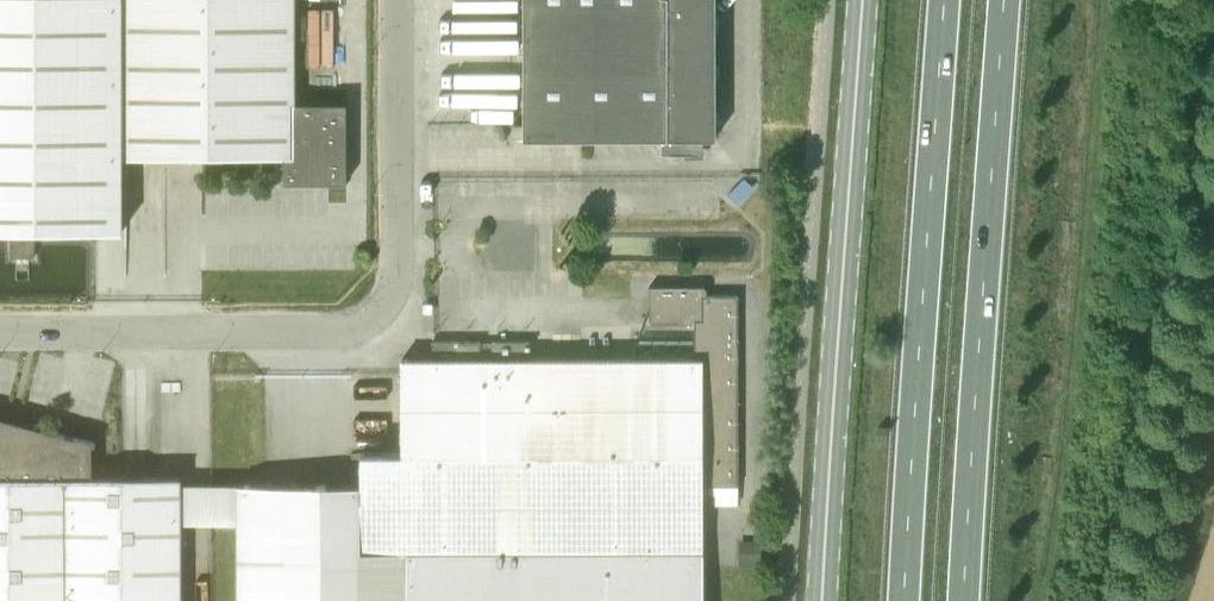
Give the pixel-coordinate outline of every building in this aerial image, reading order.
[(10,231),(10,257),(34,257),(34,231),(122,231),(122,157),(284,156),(284,182),(346,182),(346,103),(295,103),(295,0),(0,0),(0,231),(10,231)] [(685,154),(685,157),(703,156),(703,138),(716,137),(716,0),(523,0),(523,138),(661,138),(661,154),(685,154)] [(744,177),(727,194),(736,204),(753,187),(744,177)] [(703,486),(738,485),(738,295),(703,295),(703,288),(704,288),(704,286),(649,286),(649,320),(651,320),(695,320),(695,358),(694,358),(694,359),(523,359),(523,356),(530,356),(530,342),(491,342),(491,356),(499,356),(499,359),(481,359),(481,341),(454,341),(454,359),(401,359),(401,452),(361,452),(361,484),(264,484),(238,484),(239,600),(704,600),(703,486)] [(180,477),(92,477),(92,443),(95,444),(96,443),(49,430),(14,430),(15,423),(8,421),(6,431),(0,431),(0,600),(180,600),(180,477)]
